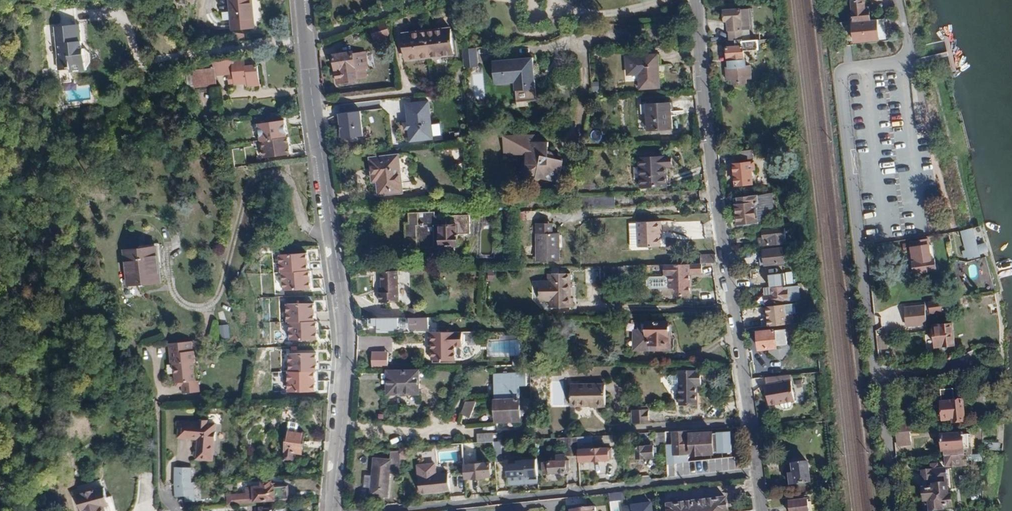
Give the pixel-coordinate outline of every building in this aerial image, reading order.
[(229,24),(229,31),(254,29),(252,0),(227,0),(229,24)] [(853,21),(870,19),(869,8),(865,8),(864,0),(851,0),(853,21)] [(73,79),(72,70),(88,69),(88,66),(92,62),(91,52),(87,49),(87,48),(83,48),(81,23),(77,23),(76,8),(58,9),(59,25),(56,26),(62,80),(73,79)] [(748,8),(722,11),(723,22),(726,22),(727,32),(728,32),(750,30),(748,8)] [(850,21),(852,42),(878,39),(875,18),(870,19),(853,21),(850,21)] [(389,35),(385,21),(369,26),(373,40),(389,35)] [(449,28),(400,33),(404,61),(452,56),(449,28)] [(750,30),(728,32),(729,41),(740,41),(750,40),(750,30)] [(729,41),(725,41),(725,47),(725,60),(726,60),(726,61),(727,68),(744,67),(743,60),(743,51),(758,50),(758,43),(765,43),(765,39),(757,40),(750,40),(740,41),(729,41)] [(474,48),(460,49),(462,68),(476,66),(474,48)] [(357,83),(356,80),(365,79),(364,70),(366,70),(364,52),(352,53),(351,52),(330,55),(332,71),(334,86),(357,83)] [(659,54),(624,55),(624,75),(636,75),(637,89),(660,89),(659,54)] [(531,57),(491,61),(494,83),(514,81),(515,101),(535,99),(531,57)] [(257,85),(255,65),(242,66),(242,63),(231,64),(233,86),(246,84),(246,87),(257,85)] [(213,83),(212,67),(184,71),(185,85),(192,84),(193,85),(213,83)] [(745,83),(745,79),(751,79),(750,67),(744,67),(727,68),(725,68),(726,80),(731,79),(732,84),(745,83)] [(483,99),(484,72),(471,71),(470,98),(483,99)] [(429,101),(403,104),(407,142),(433,140),(429,101)] [(672,129),(670,102),(640,104),(641,114),(645,114),(646,131),(672,129)] [(362,135),(360,112),(339,114),(341,137),(362,135)] [(259,140),(262,139),(287,136),(285,120),(257,123),(259,140)] [(555,146),(552,147),(551,137),(541,138),(541,131),(507,134),(508,153),(531,151),(532,159),(529,159),(527,165),(530,172),(535,174),(541,174),(542,172),(562,176),(567,155),(558,153),(558,149),(555,146)] [(289,136),(287,136),(262,139),(264,157),(291,154),(289,136)] [(752,150),(733,152),(734,161),(753,160),(752,150)] [(403,192),(398,155),(368,159),(373,195),(403,192)] [(669,156),(637,158),(639,186),(667,184),(666,166),(670,166),(669,156)] [(755,162),(731,163),(733,187),(753,185),(752,171),(755,170),(755,162)] [(596,208),(614,207),(614,196),(595,197),(596,208)] [(756,196),(733,197),(735,225),(758,224),(756,196)] [(446,249),(446,245),(462,245),(462,233),(475,232),(474,214),(431,216),(431,212),(412,212),(413,222),(408,223),(409,238),(422,237),(422,248),(439,247),(439,249),(446,249)] [(662,237),(661,221),(635,222),(637,247),(660,246),(659,237),(662,237)] [(971,228),(960,231),(967,260),(978,257),(971,228)] [(543,230),(543,233),(538,233),(540,260),(560,259),(559,232),(548,233),(548,229),(543,230)] [(761,238),(762,244),(786,242),(785,229),(764,231),(765,238),(761,238)] [(929,238),(908,240),(909,247),(910,261),(911,267),(912,276),(924,275),(924,271),(936,270),(935,259),(933,244),(930,244),(929,238)] [(151,246),(118,251),(122,283),(155,279),(151,246)] [(783,247),(761,249),(762,257),(759,257),(760,265),(763,265),(763,267),(785,265),(783,247)] [(277,254),(278,272),(281,272),(305,271),(305,253),(277,254)] [(700,254),(701,264),(716,263),(715,254),(700,254)] [(668,276),(667,289),(678,290),(679,296),(690,296),(689,274),(701,274),(701,264),(689,264),(663,264),(663,276),(668,276)] [(398,302),(398,269),(382,269),(381,292),(378,292),(379,302),(398,302)] [(782,269),(767,270),(768,279),(775,279),(776,283),(783,282),(782,269)] [(308,290),(308,271),(305,271),(281,272),(281,291),(308,290)] [(569,279),(565,279),(565,272),(549,273),(549,280),(548,280),(550,307),(571,305),(569,279)] [(782,288),(773,288),(774,294),(765,295),(766,303),(784,302),(784,298),(788,297),(787,290),(783,291),(782,288)] [(285,304),(286,322),(289,322),(313,321),(313,303),(285,304)] [(765,314),(763,316),(764,321),(766,323),(767,326),(787,324),(793,324),(792,314),(786,314),(785,305),(765,306),(765,314)] [(925,305),(903,307),(905,328),(927,326),(925,305)] [(945,306),(929,308),(930,319),(946,317),(945,306)] [(428,317),(368,318),(368,324),(377,324),(377,328),(428,327),(428,317)] [(316,340),(315,321),(313,321),(289,322),(289,341),(316,340)] [(668,345),(667,322),(642,323),(643,337),(648,337),(648,345),(668,345)] [(951,323),(933,325),(935,345),(953,343),(951,323)] [(219,338),(229,338),(229,324),(219,324),(219,338)] [(782,359),(788,349),(788,344),(787,342),(786,330),(775,331),(774,329),(755,331),(757,351),(767,351),(777,359),(782,359)] [(461,333),(430,332),(430,360),(453,361),(453,347),(461,347),(461,333)] [(195,349),(194,349),(193,340),(168,342),(170,364),(173,363),(175,385),(182,384),(182,393),(200,391),(199,380),(195,380),(193,362),(196,362),(195,349)] [(371,352),(371,366),(388,366),(388,351),(371,352)] [(315,352),(286,352),(286,372),(314,372),(315,372),(315,352)] [(409,367),(401,368),(401,371),(387,371),(388,394),(398,394),(400,397),(406,397),(409,394),(419,394),(419,371),(409,371),(409,367)] [(701,371),(679,371),(679,405),(696,405),(696,386),(701,386),(701,371)] [(286,372),(285,372),(285,392),(314,392),(314,372),(286,372)] [(495,399),(520,399),(520,387),(528,387),(528,374),(495,374),(495,399)] [(765,377),(766,384),(791,380),(790,374),(765,377)] [(552,404),(563,404),(562,379),(551,379),(552,404)] [(766,384),(765,384),(768,406),(779,404),(782,408),(787,409),(791,407),(791,402),(794,402),(791,380),(766,384)] [(606,385),(572,386),(572,406),(607,406),(606,385)] [(520,399),(495,399),(495,418),(520,418),(520,414),(530,414),(530,400),(520,401),(520,399)] [(464,400),(461,415),(471,417),(474,401),(464,400)] [(963,401),(943,403),(944,420),(953,419),(954,423),(964,422),(963,401)] [(296,408),(278,405),(276,417),(294,420),(296,408)] [(649,408),(633,409),(634,422),(649,421),(649,408)] [(896,423),(897,433),(911,431),(913,431),(911,416),(903,417),(903,422),(896,423)] [(196,440),(195,461),(212,461),(216,421),(177,419),(176,439),(196,440)] [(287,431),(285,431),(282,459),(292,460),(293,454),(301,455),(303,433),(297,432),(298,423),(288,422),(287,431)] [(687,431),(671,432),(671,444),(672,455),(688,455),(694,454),(694,457),(713,456),(712,432),(687,433),(687,431)] [(911,431),(897,433),(897,442),(912,440),(911,431)] [(666,443),(665,432),(655,432),(655,444),(666,443)] [(730,432),(715,433),(717,453),(731,452),(730,432)] [(965,455),(963,433),(942,436),(943,451),(945,451),(946,457),(965,455)] [(493,434),(477,434),(477,442),(493,441),(493,434)] [(577,436),(566,437),(566,455),(578,454),(577,436)] [(578,454),(578,462),(609,461),(608,447),(587,448),(586,436),(577,436),(578,454)] [(508,440),(493,441),(493,448),(494,460),(501,459),(501,455),(508,454),(508,440)] [(487,451),(486,442),(463,443),(463,461),(482,460),(481,451),(487,451)] [(672,455),(671,444),(665,445),(667,464),(671,463),(674,463),(688,462),(688,455),(672,455)] [(653,445),(635,446),(635,460),(654,459),(653,445)] [(391,451),(391,459),(390,473),(399,474),(400,451),(391,451)] [(965,455),(946,457),(947,466),(969,465),(968,455),(965,455)] [(391,459),(372,457),(368,496),(387,498),(390,473),(391,459)] [(510,462),(507,462),(507,466),(505,468),(505,471),(507,473),(507,478),(507,486),(537,483),(537,476),(536,457),(510,459),(510,462)] [(547,461),(541,461),(542,475),(547,475),(566,474),(565,460),(547,461)] [(489,461),(463,462),(464,480),(486,480),(486,477),(490,477),(489,461)] [(810,482),(808,461),(791,463),(791,471),(789,472),(787,474),(787,482),(790,484),(793,484),(810,482)] [(434,462),(416,463),(419,494),(448,492),(447,471),(435,472),(434,462)] [(666,465),(667,477),(677,476),(676,464),(666,465)] [(174,467),(175,483),(192,482),(192,467),(174,467)] [(946,470),(923,472),(926,500),(930,499),(931,510),(946,508),(945,506),(953,505),(952,495),(949,496),(946,470)] [(320,481),(305,479),(305,487),(319,488),(320,481)] [(71,488),(78,510),(104,510),(103,507),(107,506),(100,480),(71,488)] [(226,493),(227,504),(274,501),(274,500),(288,499),(287,487),(273,488),(273,485),(269,485),(269,480),(261,480),(261,486),(246,487),(246,492),(226,493)] [(192,482),(175,483),(175,497),(185,497),(186,501),(196,501),(194,482),(192,482)] [(665,502),(666,510),(728,510),(727,496),(665,502)] [(788,499),(789,510),(808,510),(807,498),(788,499)] [(621,505),(622,510),(653,510),(652,502),(629,504),(621,505)]
